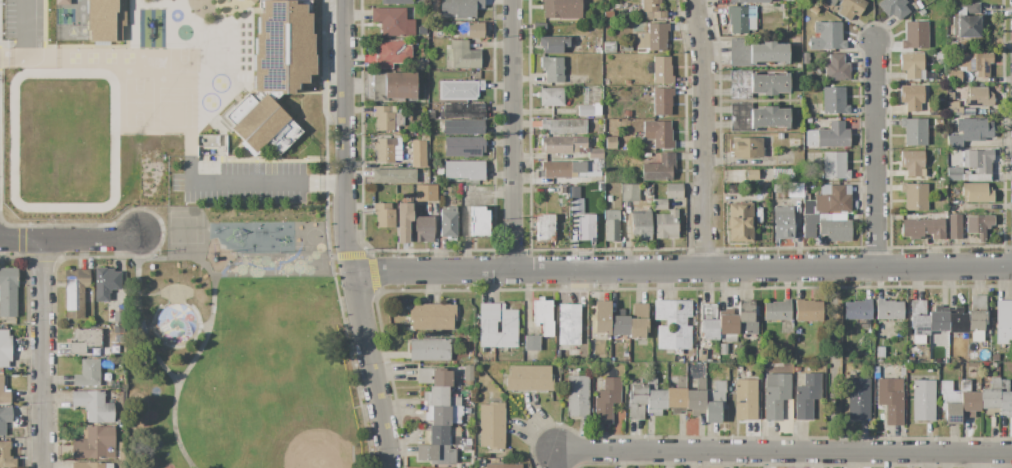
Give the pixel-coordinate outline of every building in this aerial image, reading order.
[(87,31),(87,0),(126,0),(126,25),(122,25),(122,42),(90,42),(90,31),(87,31)] [(253,4),(249,0),(311,0),(311,33),(314,33),(313,55),(316,55),(315,76),(308,76),(308,82),(301,83),(301,89),(293,90),(293,95),(278,95),(278,92),(253,92),(254,39),(256,39),(256,17),(258,17),(258,14),(261,14),(260,9),(258,9),(259,2),(257,1),(253,4)] [(440,15),(440,0),(483,0),(483,9),(475,9),(475,20),(455,20),(455,15),(440,15)] [(541,3),(541,0),(581,0),(582,20),(543,20),(543,3),(541,3)] [(641,13),(641,0),(661,0),(661,12),(666,12),(666,19),(637,19),(637,13),(641,13)] [(837,1),(838,0),(862,0),(867,3),(859,17),(854,14),(849,22),(837,14),(841,7),(839,5),(840,3),(837,1)] [(878,4),(883,0),(905,0),(907,2),(904,4),(907,8),(906,9),(909,12),(898,21),(892,14),(888,17),(878,4)] [(956,4),(979,4),(979,38),(956,38),(956,36),(952,36),(952,17),(956,17),(956,4)] [(809,10),(812,5),(819,9),(816,15),(809,10)] [(726,7),(747,7),(747,18),(756,18),(756,31),(747,31),(747,34),(729,34),(729,32),(727,32),(727,24),(729,24),(729,15),(726,15),(726,7)] [(371,9),(405,8),(405,20),(414,20),(414,36),(388,36),(388,38),(384,38),(384,36),(381,36),(381,22),(371,22),(371,9)] [(813,22),(841,22),(841,40),(847,40),(847,50),(839,50),(839,49),(820,49),(820,50),(808,50),(808,38),(819,38),(819,35),(813,35),(813,22)] [(901,40),(905,40),(905,22),(928,22),(928,48),(906,48),(906,49),(901,49),(901,40)] [(455,23),(483,23),(483,39),(455,39),(455,23)] [(533,23),(546,23),(546,31),(533,32),(533,23)] [(647,24),(669,24),(669,32),(666,32),(667,42),(665,42),(665,44),(667,44),(667,48),(665,48),(665,51),(647,51),(646,48),(635,48),(635,33),(648,33),(648,28),(647,28),(647,24)] [(417,27),(428,26),(428,38),(417,38),(417,27)] [(539,37),(563,37),(569,37),(569,47),(562,47),(562,54),(542,54),(542,47),(539,47),(539,37)] [(377,40),(404,40),(404,46),(411,45),(411,64),(392,64),(392,68),(389,68),(389,71),(376,71),(376,68),(375,68),(375,58),(377,58),(377,40)] [(729,40),(750,40),(750,44),(762,44),(762,41),(775,41),(775,44),(788,44),(788,64),(782,64),(782,62),(755,62),(755,64),(750,64),(750,67),(729,67),(729,40)] [(450,41),(468,41),(468,50),(480,50),(480,69),(452,69),(452,61),(446,61),(445,45),(450,45),(450,41)] [(603,42),(615,42),(615,53),(603,53),(603,42)] [(621,43),(631,43),(631,52),(621,52),(621,43)] [(825,64),(829,64),(829,54),(844,54),(844,64),(850,64),(850,81),(825,81),(825,64)] [(899,54),(924,54),(924,69),(925,69),(925,80),(905,80),(905,71),(899,71),(899,54)] [(956,54),(993,54),(993,64),(988,64),(988,78),(975,77),(975,71),(964,71),(964,67),(956,67),(956,54)] [(541,57),(563,56),(563,66),(564,70),(563,70),(563,74),(564,74),(564,82),(545,83),(545,72),(543,72),(543,69),(541,69),(541,57)] [(653,57),(670,57),(670,65),(671,65),(671,76),(674,76),(674,84),(653,84),(653,74),(647,74),(647,62),(653,62),(653,57)] [(414,60),(423,60),(423,70),(414,70),(414,60)] [(729,71),(751,71),(751,73),(754,73),(754,75),(784,75),(784,73),(789,73),(789,94),(776,94),(776,96),(763,96),(763,94),(751,94),(751,99),(729,99),(729,71)] [(946,71),(962,71),(961,83),(946,83),(946,71)] [(373,73),(416,73),(416,101),(407,101),(407,100),(404,100),(404,103),(398,103),(398,100),(387,101),(387,102),(373,102),(373,73)] [(439,82),(483,81),(483,90),(478,90),(478,97),(476,97),(476,101),(439,101),(439,82)] [(900,86),(924,86),(923,103),(920,103),(920,112),(905,112),(905,103),(900,103),(900,86)] [(964,99),(968,99),(968,87),(986,87),(986,92),(993,92),(993,106),(964,106),(964,99)] [(822,88),(844,88),(844,105),(849,105),(849,115),(844,115),(844,114),(822,114),(822,88)] [(540,89),(564,89),(564,106),(547,106),(547,109),(544,109),(544,106),(540,106),(540,98),(536,98),(536,93),(540,93),(540,89)] [(653,89),(673,89),(673,97),(671,97),(671,107),(670,107),(671,115),(654,115),(653,89)] [(231,129),(234,126),(225,117),(248,94),(252,98),(257,93),(262,98),(267,94),(304,132),(279,156),(266,142),(254,153),(231,129)] [(947,102),(958,102),(958,107),(962,107),(962,109),(975,109),(974,116),(947,116),(947,102)] [(444,105),(484,104),(484,118),(444,118),(444,105)] [(730,104),(751,104),(751,109),(763,109),(763,107),(776,107),(776,109),(788,109),(788,128),(751,128),(751,132),(730,132),(730,104)] [(578,106),(594,106),(594,116),(578,116),(578,106)] [(373,107),(394,107),(394,108),(395,108),(395,113),(399,113),(399,126),(394,126),(394,131),(375,131),(375,118),(373,118),(373,107)] [(947,136),(961,136),(961,132),(955,132),(955,119),(977,120),(977,118),(983,118),(983,120),(986,120),(986,122),(993,122),(993,137),(987,137),(987,141),(962,141),(962,148),(955,148),(955,150),(951,150),(951,148),(947,148),(947,136)] [(900,119),(905,119),(927,120),(927,123),(928,123),(928,128),(927,128),(927,146),(905,146),(905,127),(900,127),(900,119)] [(443,121),(484,120),(484,134),(443,135),(443,121)] [(541,120),(586,120),(586,134),(548,134),(548,128),(541,128),(541,120)] [(643,122),(670,121),(670,130),(672,130),(672,141),(674,141),(674,148),(653,148),(653,141),(643,141),(643,122)] [(816,130),(818,130),(818,128),(823,128),(823,130),(829,130),(829,121),(844,121),(844,130),(849,130),(849,147),(816,147),(816,130)] [(197,136),(227,136),(227,156),(196,156),(197,136)] [(541,138),(571,137),(571,138),(586,138),(587,152),(571,152),(571,154),(543,154),(543,153),(539,153),(539,146),(540,146),(540,140),(541,140),(541,138)] [(605,137),(616,137),(616,149),(605,149),(605,137)] [(444,138),(484,138),(484,153),(481,153),(481,156),(476,156),(476,158),(472,158),(472,156),(469,156),(469,159),(459,159),(459,156),(444,156),(444,138)] [(789,138),(800,138),(800,148),(789,148),(789,138)] [(372,139),(397,139),(401,139),(401,145),(397,145),(397,148),(394,148),(394,163),(372,163),(372,139)] [(731,139),(762,139),(762,157),(731,157),(731,139)] [(411,141),(425,141),(425,167),(412,167),(412,150),(411,150),(411,141)] [(590,149),(603,149),(603,159),(588,159),(588,151),(590,151),(590,149)] [(947,168),(962,168),(962,174),(975,175),(975,168),(963,168),(963,167),(961,167),(961,163),(963,163),(963,157),(961,157),(961,152),(963,152),(963,151),(984,151),(984,149),(993,149),(993,160),(992,160),(992,163),(990,163),(990,173),(990,182),(960,182),(960,181),(947,181),(947,168)] [(900,151),(924,151),(924,169),(925,169),(925,177),(921,177),(906,177),(907,168),(900,168),(900,151)] [(396,160),(400,160),(400,152),(408,152),(408,160),(411,160),(411,168),(396,168),(396,160)] [(641,164),(660,164),(660,153),(675,153),(675,174),(671,174),(671,180),(641,181),(641,164)] [(822,153),(846,153),(846,170),(850,170),(850,180),(843,180),(843,179),(822,179),(822,153)] [(444,161),(484,161),(485,180),(464,180),(464,179),(444,179),(444,161)] [(541,162),(585,162),(585,163),(596,163),(596,172),(577,172),(577,178),(544,178),(544,173),(541,173),(541,162)] [(372,170),(416,169),(416,184),(372,184),(372,170)] [(900,183),(905,184),(927,184),(927,211),(904,210),(904,193),(900,193),(900,183)] [(962,183),(987,184),(987,188),(991,188),(991,189),(993,189),(993,203),(966,203),(966,200),(963,200),(963,197),(962,197),(962,183)] [(665,184),(682,184),(682,199),(665,199),(665,184)] [(621,185),(639,185),(639,202),(621,202),(621,185)] [(644,185),(652,185),(652,196),(644,196),(644,185)] [(803,215),(803,201),(815,201),(815,196),(820,196),(820,185),(830,185),(830,186),(850,186),(850,194),(851,194),(851,212),(826,212),(826,215),(803,215)] [(415,186),(437,186),(437,203),(416,203),(415,186)] [(570,187),(579,187),(579,198),(570,198),(570,187)] [(572,214),(582,213),(582,196),(571,197),(572,214)] [(651,200),(667,200),(667,210),(651,210),(651,200)] [(373,204),(390,204),(390,209),(395,209),(395,228),(376,228),(376,215),(374,215),(374,211),(373,211),(373,204)] [(396,204),(412,204),(412,211),(413,211),(413,221),(409,221),(409,231),(410,231),(410,240),(409,240),(409,244),(397,244),(396,204)] [(728,204),(753,204),(753,243),(728,243),(728,229),(727,229),(727,220),(728,220),(728,204)] [(773,207),(782,207),(782,206),(793,206),(793,239),(773,239),(773,207)] [(440,210),(447,210),(447,207),(456,207),(456,238),(445,238),(445,237),(440,237),(440,210)] [(470,207),(483,207),(483,210),(489,210),(489,236),(470,236),(470,223),(472,223),(472,217),(470,217),(470,207)] [(654,215),(668,215),(668,210),(677,210),(677,239),(654,239),(654,215)] [(604,211),(619,211),(619,243),(610,243),(610,242),(604,242),(604,211)] [(630,212),(650,212),(650,241),(630,241),(630,212)] [(537,217),(542,217),(542,215),(554,215),(554,236),(550,236),(550,241),(536,241),(536,235),(537,235),(537,217)] [(578,218),(582,218),(582,215),(594,215),(595,246),(590,246),(590,241),(578,241),(578,218)] [(803,215),(826,215),(831,215),(831,220),(851,220),(851,242),(827,242),(827,246),(814,246),(814,239),(803,239),(803,215)] [(948,215),(962,215),(961,240),(948,240),(948,215)] [(965,216),(980,217),(980,216),(994,216),(994,226),(990,226),(990,230),(985,230),(985,240),(984,240),(984,243),(977,243),(977,241),(978,241),(978,240),(976,240),(976,234),(965,234),(965,216)] [(414,217),(434,217),(434,242),(422,242),(414,242),(414,237),(415,237),(415,231),(414,231),(414,217)] [(901,220),(944,220),(944,233),(945,233),(945,240),(931,240),(931,235),(924,235),(924,237),(919,237),(919,240),(909,240),(909,237),(901,237),(901,220)] [(17,317),(0,317),(0,268),(18,268),(18,287),(17,287),(17,317)] [(95,268),(106,268),(106,269),(114,269),(114,272),(121,272),(121,290),(110,290),(110,294),(108,294),(108,301),(95,301),(95,268)] [(64,270),(90,270),(90,287),(83,287),(83,319),(64,319),(64,270)] [(967,331),(967,314),(967,311),(971,311),(971,296),(985,296),(985,311),(987,311),(987,325),(984,325),(984,342),(971,342),(971,331),(967,331)] [(844,303),(853,303),(853,301),(863,302),(863,299),(871,299),(871,319),(844,319),(844,303)] [(876,299),(883,299),(883,301),(894,301),(894,303),(903,303),(903,319),(876,319),(876,299)] [(763,303),(772,304),(772,302),(783,302),(783,300),(791,300),(790,321),(763,321),(763,303)] [(793,300),(803,300),(803,301),(814,301),(813,302),(822,303),(822,305),(824,305),(824,316),(822,316),(822,321),(793,321),(793,300)] [(533,301),(552,301),(552,321),(553,321),(553,337),(542,337),(542,322),(533,322),(533,301)] [(595,301),(610,301),(610,316),(610,336),(604,336),(604,335),(594,335),(595,301)] [(653,301),(691,301),(691,318),(686,318),(686,327),(691,327),(691,350),(682,350),(682,354),(673,354),(673,353),(665,353),(665,350),(656,350),(657,326),(665,326),(665,321),(653,321),(653,301)] [(738,315),(738,301),(753,301),(753,316),(756,316),(756,335),(738,335),(738,315)] [(907,301),(925,301),(925,316),(929,316),(929,331),(929,336),(925,336),(925,344),(913,343),(913,335),(912,335),(912,329),(906,329),(907,301)] [(996,301),(1011,301),(1011,346),(996,346),(996,301)] [(409,305),(415,305),(415,304),(449,305),(449,306),(456,306),(456,321),(453,321),(453,330),(411,329),(411,321),(409,321),(409,305)] [(479,304),(504,305),(503,310),(517,310),(517,347),(479,347),(479,304)] [(630,318),(633,318),(633,304),(647,304),(647,334),(645,334),(644,340),(629,340),(630,337),(630,318)] [(556,305),(580,305),(579,345),(579,355),(569,355),(569,349),(556,349),(556,305)] [(700,305),(715,305),(715,320),(718,320),(718,339),(718,340),(702,340),(702,334),(700,334),(700,319),(700,305)] [(718,320),(718,311),(725,311),(725,309),(733,309),(733,315),(738,315),(738,335),(736,335),(736,343),(721,342),(721,339),(718,339),(718,320)] [(929,331),(929,316),(929,312),(948,312),(948,314),(948,331),(929,331)] [(113,313),(125,313),(125,323),(113,323),(113,313)] [(948,314),(967,314),(967,331),(967,332),(948,332),(948,331),(948,314)] [(610,316),(630,316),(630,318),(630,337),(610,336),(610,316)] [(70,338),(74,338),(74,329),(101,329),(101,348),(86,348),(86,355),(70,355),(70,338)] [(8,368),(0,368),(0,330),(8,330),(8,336),(11,336),(12,361),(8,361),(8,368)] [(524,335),(540,335),(540,351),(524,351),(524,335)] [(409,340),(455,340),(455,349),(450,349),(449,361),(409,361),(409,340)] [(719,344),(727,344),(727,355),(719,355),(719,344)] [(876,347),(884,347),(884,357),(876,357),(876,347)] [(697,350),(706,350),(706,361),(697,361),(697,350)] [(73,375),(81,375),(81,359),(99,359),(99,388),(73,388),(73,375)] [(464,366),(473,366),(473,381),(472,381),(472,386),(466,386),(466,381),(464,381),(464,366)] [(508,366),(551,366),(551,375),(553,375),(553,391),(547,391),(547,393),(538,393),(538,391),(521,391),(521,393),(511,392),(511,391),(506,391),(506,374),(508,374),(508,366)] [(432,387),(432,384),(417,384),(417,368),(446,369),(446,371),(451,371),(451,387),(449,387),(432,387)] [(794,387),(804,387),(804,373),(821,374),(820,400),(812,400),(812,420),(794,420),(794,387)] [(765,374),(791,374),(791,401),(782,401),(782,420),(764,420),(765,374)] [(10,404),(0,404),(0,376),(3,376),(3,391),(10,391),(10,404)] [(567,376),(589,376),(588,417),(567,417),(567,376)] [(705,410),(686,410),(686,408),(686,390),(695,390),(695,376),(705,376),(705,390),(705,410)] [(621,378),(620,404),(612,404),(611,424),(594,424),(595,391),(603,391),(603,377),(621,378)] [(686,408),(666,408),(667,390),(667,389),(676,389),(676,377),(686,377),(686,390),(686,408)] [(999,380),(999,415),(985,415),(985,409),(980,409),(980,392),(980,390),(990,390),(990,378),(999,378),(999,380)] [(667,390),(666,408),(666,410),(661,410),(661,416),(653,416),(653,414),(650,414),(650,415),(647,415),(647,405),(647,385),(647,379),(656,379),(655,390),(667,390)] [(848,379),(870,379),(869,420),(848,420),(848,379)] [(877,379),(902,379),(902,392),(903,392),(903,426),(885,426),(885,406),(877,406),(877,379)] [(980,392),(980,409),(980,412),(974,412),(974,418),(965,418),(965,412),(960,412),(961,391),(961,380),(970,380),(970,392),(980,392)] [(1008,392),(1011,392),(1011,418),(1005,418),(1005,415),(999,415),(999,380),(1008,380),(1008,392)] [(705,390),(714,390),(714,381),(726,381),(725,410),(720,410),(720,424),(705,424),(705,410),(705,390)] [(735,381),(757,381),(757,420),(735,420),(735,381)] [(912,381),(935,381),(935,421),(912,421),(912,381)] [(961,391),(960,412),(960,424),(945,424),(945,410),(941,410),(941,395),(940,395),(940,381),(952,382),(952,391),(961,391)] [(647,385),(647,405),(644,405),(644,420),(628,420),(629,391),(631,391),(631,385),(647,385)] [(460,407),(428,407),(425,407),(425,400),(423,400),(423,393),(429,393),(429,387),(432,387),(449,387),(449,389),(455,390),(455,397),(460,397),(460,407)] [(72,392),(104,392),(104,404),(114,404),(114,423),(87,423),(87,411),(84,411),(84,407),(74,407),(74,411),(72,411),(72,392)] [(479,406),(488,406),(488,403),(504,403),(504,409),(505,409),(504,443),(504,450),(488,450),(488,447),(479,447),(479,406)] [(431,426),(431,421),(425,421),(425,413),(428,413),(428,407),(460,407),(463,407),(462,416),(461,416),(461,424),(450,424),(450,426),(449,426),(431,426)] [(5,436),(0,436),(0,408),(12,408),(12,423),(5,423),(5,436)] [(429,446),(429,426),(431,426),(449,426),(448,428),(461,428),(461,439),(465,439),(465,442),(468,442),(468,446),(450,446),(429,446)] [(71,439),(83,439),(83,427),(114,427),(114,458),(105,458),(105,459),(71,459),(71,439)] [(16,459),(16,467),(0,467),(0,441),(10,441),(10,449),(10,456),(12,456),(12,459),(16,459)] [(416,445),(429,446),(450,446),(450,449),(456,449),(456,464),(450,464),(449,465),(430,465),(430,461),(416,461),(416,445)]
